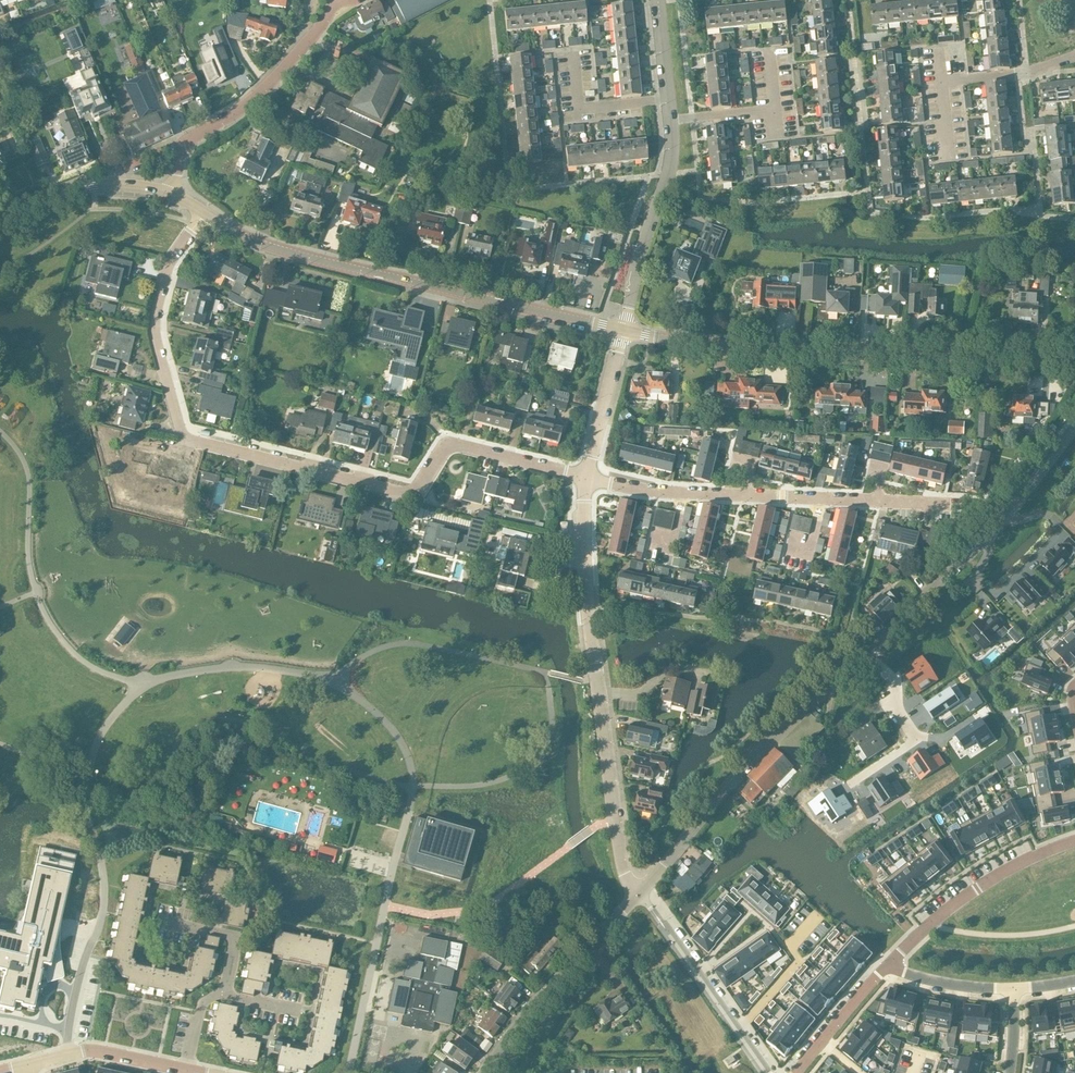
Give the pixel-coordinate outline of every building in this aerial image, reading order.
[(112,4),(111,0),(104,0),(93,4),(95,10),(112,4)] [(268,6),(285,9),(286,0),(269,0),(268,6)] [(397,8),(392,10),(400,25),(449,0),(393,0),(397,8)] [(821,0),(808,0),(808,2),(812,2),(814,16),(833,14),(832,0),(823,0),(822,0),(821,0)] [(942,0),(927,2),(929,20),(944,19),(942,0)] [(956,0),(942,0),(944,19),(958,17),(956,0)] [(1002,0),(989,0),(983,1),(984,15),(1004,13),(1002,0)] [(386,22),(393,18),(387,5),(380,8),(376,1),(356,12),(358,16),(356,16),(356,17),(355,18),(354,19),(354,20),(354,21),(354,23),(354,24),(358,31),(359,31),(360,32),(361,32),(362,32),(363,32),(364,32),(371,29),(372,28),(372,27),(373,26),(373,24),(373,23),(372,20),(382,14),(386,22)] [(929,20),(927,2),(913,3),(915,22),(929,20)] [(787,23),(785,3),(771,4),(774,24),(787,23)] [(915,22),(913,3),(899,4),(901,23),(915,22)] [(586,24),(584,4),(571,5),(573,25),(586,24)] [(632,17),(630,4),(610,6),(612,19),(632,17)] [(774,24),(771,4),(758,6),(760,25),(774,24)] [(901,23),(899,4),(885,6),(887,25),(901,23)] [(79,16),(91,12),(88,5),(77,9),(79,16)] [(573,25),(571,5),(557,7),(559,27),(573,25)] [(760,25),(758,6),(745,7),(747,27),(760,25)] [(887,25),(885,6),(871,7),(873,26),(887,25)] [(559,27),(557,7),(544,8),(546,28),(559,27)] [(747,27),(745,7),(732,8),(734,28),(747,27)] [(546,28),(544,8),(531,9),(533,29),(546,28)] [(734,28),(732,8),(719,10),(721,30),(734,28)] [(533,29),(531,9),(517,11),(520,31),(533,29)] [(721,30),(719,10),(705,11),(707,31),(721,30)] [(520,31),(517,11),(504,12),(506,32),(520,31)] [(1005,27),(1004,13),(984,15),(986,29),(1005,27)] [(248,18),(248,15),(227,14),(227,38),(239,42),(244,28),(261,34),(260,39),(269,42),(271,37),(274,38),(277,27),(269,25),(269,22),(261,19),(260,22),(248,18)] [(834,27),(833,14),(814,16),(815,29),(834,27)] [(633,30),(632,17),(612,19),(613,32),(633,30)] [(393,23),(385,28),(388,35),(397,30),(393,23)] [(836,42),(834,27),(815,29),(817,43),(809,44),(810,45),(836,42)] [(1007,41),(1005,27),(986,29),(987,43),(1007,41)] [(75,29),(63,34),(71,55),(84,49),(75,29)] [(634,44),(633,30),(613,32),(615,46),(634,44)] [(235,61),(225,38),(217,42),(219,47),(203,54),(208,66),(202,68),(209,84),(214,82),(216,86),(233,79),(227,64),(235,61)] [(1008,55),(1007,41),(987,43),(989,57),(1008,55)] [(837,56),(836,42),(810,45),(810,53),(818,52),(818,58),(837,56)] [(146,73),(132,43),(124,46),(137,77),(144,73),(146,76),(158,102),(164,99),(169,110),(181,105),(174,89),(162,94),(152,70),(146,73)] [(636,57),(634,44),(615,46),(616,59),(636,57)] [(897,67),(895,53),(876,55),(877,69),(897,67)] [(1010,69),(1008,55),(989,57),(990,72),(1010,69)] [(530,69),(529,56),(509,58),(510,71),(530,69)] [(727,69),(726,56),(706,58),(707,71),(727,69)] [(637,70),(636,57),(616,59),(617,72),(637,70)] [(405,76),(371,60),(348,107),(330,99),(325,110),(315,130),(362,152),(369,139),(371,139),(377,127),(381,129),(405,76)] [(836,76),(835,61),(816,63),(817,77),(836,76)] [(81,89),(68,95),(79,120),(91,115),(92,118),(93,118),(93,119),(98,116),(110,110),(92,67),(79,73),(85,87),(81,89)] [(898,82),(897,67),(877,69),(879,84),(898,82)] [(532,82),(530,69),(510,71),(512,85),(532,82)] [(729,82),(727,69),(707,71),(709,84),(729,82)] [(638,83),(637,70),(617,72),(619,85),(638,83)] [(198,86),(193,75),(184,79),(183,76),(180,77),(171,80),(175,88),(174,89),(181,105),(193,99),(189,90),(198,86)] [(158,102),(146,76),(124,85),(140,121),(151,146),(173,136),(158,102)] [(838,90),(836,76),(817,77),(819,92),(838,90)] [(533,96),(532,82),(512,85),(513,98),(533,96)] [(730,95),(729,82),(709,84),(710,97),(730,95)] [(900,96),(898,82),(879,84),(880,98),(900,96)] [(640,97),(638,83),(619,85),(620,99),(640,97)] [(1006,97),(1004,83),(985,85),(987,99),(1006,97)] [(1071,102),(1069,83),(1055,84),(1057,104),(1071,102)] [(324,90),(310,84),(304,97),(298,94),(291,109),(305,116),(308,109),(313,111),(316,106),(325,110),(330,99),(321,95),(324,90)] [(1057,104),(1055,84),(1041,86),(1043,105),(1057,104)] [(839,104),(838,90),(819,92),(820,106),(839,104)] [(731,109),(730,95),(710,97),(711,111),(731,109)] [(534,109),(533,96),(513,98),(514,111),(534,109)] [(901,110),(900,96),(880,98),(882,112),(901,110)] [(1007,111),(1006,97),(987,99),(988,113),(1007,111)] [(841,118),(839,104),(820,106),(822,120),(841,118)] [(536,122),(534,109),(514,111),(516,124),(536,122)] [(903,124),(907,123),(906,117),(904,117),(903,109),(901,110),(882,112),(883,126),(903,124)] [(1009,125),(1007,111),(988,113),(990,127),(1009,125)] [(842,132),(841,118),(822,120),(823,134),(842,132)] [(70,148),(56,154),(64,173),(74,169),(74,170),(81,167),(81,166),(91,162),(83,143),(80,144),(78,138),(81,136),(74,119),(60,124),(68,142),(70,148)] [(151,146),(140,121),(133,124),(134,127),(122,134),(132,155),(136,153),(151,146)] [(537,135),(536,122),(516,124),(517,137),(537,135)] [(1011,139),(1009,125),(990,127),(991,141),(1011,139)] [(727,141),(726,127),(707,129),(708,143),(727,141)] [(1067,144),(1066,135),(1070,135),(1069,128),(1046,130),(1046,133),(1045,133),(1046,146),(1067,144)] [(898,143),(897,129),(878,131),(879,145),(898,143)] [(539,149),(537,135),(517,137),(519,151),(539,149)] [(369,139),(362,152),(358,162),(376,171),(388,147),(371,139),(369,139)] [(1012,154),(1011,139),(991,141),(993,156),(1012,154)] [(275,146),(262,140),(255,156),(249,153),(245,161),(240,159),(237,166),(242,169),(240,173),(261,183),(270,163),(267,162),(275,146)] [(647,161),(645,141),(631,142),(633,162),(647,161)] [(729,155),(727,141),(708,143),(710,157),(729,155)] [(633,162),(631,142),(618,144),(620,164),(633,162)] [(900,158),(898,143),(879,145),(881,160),(900,158)] [(620,164),(618,144),(605,145),(607,165),(620,164)] [(1068,158),(1067,144),(1046,146),(1048,158),(1049,158),(1049,161),(1055,161),(1056,167),(1074,165),(1074,158),(1068,158)] [(305,150),(294,145),(286,162),(297,167),(305,150)] [(607,165),(605,145),(592,146),(594,166),(607,165)] [(594,166),(592,146),(578,148),(580,168),(594,166)] [(41,148),(31,152),(37,168),(48,163),(41,148)] [(298,166),(304,169),(313,151),(307,148),(298,166)] [(580,168),(578,148),(565,149),(567,169),(580,168)] [(540,162),(539,149),(519,151),(520,164),(540,162)] [(730,163),(729,155),(710,157),(711,171),(736,169),(735,163),(730,163)] [(901,171),(900,158),(881,160),(882,173),(901,171)] [(846,181),(843,162),(829,164),(831,183),(846,181)] [(319,163),(317,171),(332,176),(334,168),(319,163)] [(831,183),(829,164),(815,165),(817,184),(831,183)] [(817,184),(815,165),(801,167),(803,186),(817,184)] [(1056,167),(1057,174),(1051,175),(1051,178),(1050,178),(1051,190),(1072,188),(1070,173),(1074,173),(1074,165),(1056,167)] [(803,186),(801,167),(787,168),(789,187),(803,186)] [(789,187),(787,168),(773,170),(775,189),(789,187)] [(732,183),(738,182),(736,169),(711,171),(713,186),(732,183)] [(775,189),(773,170),(759,171),(761,190),(775,189)] [(903,185),(901,171),(882,173),(883,187),(903,185)] [(316,176),(303,172),(300,181),(307,183),(302,197),(295,195),(291,212),(304,216),(316,176)] [(327,179),(316,176),(304,216),(318,219),(323,202),(317,201),(321,187),(324,188),(327,179)] [(1017,197),(1015,178),(1000,180),(1002,199),(1017,197)] [(958,184),(958,179),(951,180),(952,185),(944,186),(946,205),(960,203),(958,184)] [(1002,199),(1000,180),(986,181),(988,200),(1002,199)] [(988,200),(986,181),(972,183),(974,202),(988,200)] [(381,211),(364,205),(365,202),(357,199),(358,197),(351,195),(354,185),(344,182),(338,202),(348,205),(342,222),(357,227),(360,219),(377,224),(381,211)] [(974,202),(972,183),(958,184),(960,203),(974,202)] [(457,207),(454,223),(460,224),(466,200),(469,188),(459,185),(454,206),(457,207)] [(904,200),(903,185),(883,187),(885,202),(904,200)] [(946,205),(944,186),(930,187),(932,206),(946,205)] [(1053,203),(1054,203),(1054,206),(1074,204),(1074,196),(1073,197),(1072,188),(1051,190),(1053,203)] [(404,209),(407,197),(399,195),(396,207),(404,209)] [(466,200),(460,224),(469,226),(473,210),(477,211),(479,203),(466,200)] [(446,221),(418,215),(416,224),(419,225),(416,239),(432,243),(431,245),(440,247),(446,221)] [(726,232),(707,225),(704,227),(701,233),(703,235),(700,241),(699,240),(691,258),(678,253),(673,266),(669,264),(667,265),(665,271),(666,273),(670,275),(669,276),(671,277),(671,279),(675,281),(677,279),(692,285),(702,257),(715,262),(726,232)] [(492,241),(468,236),(465,251),(480,254),(480,256),(489,258),(492,241)] [(555,242),(542,239),(541,246),(546,247),(543,262),(550,264),(555,242)] [(572,275),(578,277),(578,278),(584,279),(584,278),(585,278),(588,267),(589,267),(590,266),(593,267),(594,266),(595,263),(596,262),(596,261),(602,262),(607,242),(596,240),(591,260),(589,261),(582,259),(583,253),(582,253),(583,247),(579,246),(572,275)] [(541,250),(527,246),(528,243),(521,241),(517,256),(524,258),(522,264),(537,268),(541,250)] [(558,245),(553,265),(560,267),(559,272),(560,272),(560,273),(566,275),(566,274),(572,275),(579,246),(574,245),(574,244),(574,243),(564,241),(563,246),(558,245)] [(233,263),(216,255),(206,275),(212,278),(214,273),(225,279),(233,263)] [(104,256),(103,261),(91,258),(87,276),(98,279),(94,295),(115,300),(122,272),(129,274),(132,264),(104,256)] [(233,263),(225,279),(236,284),(232,292),(240,296),(244,288),(243,288),(251,272),(233,263)] [(827,266),(801,265),(800,275),(790,274),(790,284),(797,284),(797,283),(800,283),(799,302),(825,303),(827,266)] [(939,284),(963,286),(965,269),(943,267),(942,276),(940,276),(939,284)] [(897,317),(898,303),(906,303),(908,269),(893,268),(892,297),(868,295),(867,313),(876,314),(876,316),(897,317)] [(1025,324),(1027,296),(1020,296),(1020,291),(1015,290),(1017,273),(1008,272),(1007,290),(1013,291),(1012,303),(1010,303),(1010,312),(1010,313),(1010,320),(1014,320),(1013,323),(1025,324)] [(1038,322),(1041,322),(1042,315),(1043,305),(1041,305),(1042,293),(1049,293),(1051,275),(1042,275),(1040,292),(1036,292),(1036,297),(1027,296),(1025,324),(1037,325),(1038,322)] [(754,285),(752,285),(752,284),(742,283),(742,292),(752,292),(752,290),(754,290),(753,308),(766,309),(768,285),(754,284),(754,285)] [(796,286),(768,285),(766,309),(795,311),(796,286)] [(912,285),(910,285),(909,302),(909,314),(919,315),(920,301),(922,301),(923,296),(930,297),(928,318),(943,319),(945,301),(936,300),(936,290),(932,290),(932,285),(918,285),(912,285)] [(320,296),(289,288),(287,297),(282,296),(282,295),(267,291),(264,307),(278,310),(279,307),(293,311),(292,314),(321,321),(325,303),(319,301),(320,296)] [(855,290),(846,290),(846,295),(828,294),(827,306),(821,306),(821,312),(827,312),(827,313),(847,315),(848,305),(854,305),(855,290)] [(200,291),(199,295),(190,293),(186,307),(212,314),(214,306),(216,299),(217,295),(200,291)] [(258,308),(263,298),(253,292),(248,302),(258,308)] [(258,308),(248,302),(239,298),(231,294),(227,301),(250,312),(248,322),(255,324),(259,308),(258,308)] [(210,322),(212,314),(186,307),(182,323),(208,330),(210,322)] [(424,314),(406,309),(403,320),(377,313),(370,339),(403,347),(400,361),(415,365),(421,340),(417,339),(424,314)] [(474,326),(451,320),(447,336),(440,334),(436,350),(443,352),(445,344),(468,350),(474,326)] [(232,343),(234,333),(217,329),(215,339),(232,343)] [(522,338),(495,331),(492,344),(509,348),(506,360),(501,359),(498,370),(519,375),(527,342),(521,341),(522,338)] [(135,338),(110,332),(108,342),(106,342),(102,355),(96,353),(92,370),(104,373),(104,370),(116,373),(119,362),(128,365),(135,338)] [(232,343),(215,339),(213,345),(198,341),(194,356),(214,361),(216,353),(220,354),(221,350),(229,352),(232,343)] [(576,352),(551,345),(546,364),(571,371),(576,352)] [(214,361),(194,356),(190,371),(205,374),(204,381),(223,386),(225,376),(215,374),(216,369),(212,368),(214,361)] [(660,375),(648,374),(648,379),(646,379),(646,382),(631,381),(630,397),(645,398),(645,395),(658,395),(660,375)] [(672,381),(670,381),(671,376),(660,375),(658,395),(671,396),(672,381)] [(751,381),(740,380),(740,385),(719,384),(719,392),(725,393),(725,400),(737,400),(736,408),(749,409),(751,381)] [(223,386),(204,381),(202,387),(198,386),(196,394),(203,396),(199,414),(230,422),(236,399),(221,395),(223,386)] [(762,386),(762,381),(751,381),(749,409),(750,409),(750,401),(761,402),(761,405),(776,406),(778,387),(762,386)] [(483,384),(476,382),(472,399),(479,400),(483,384)] [(521,383),(518,392),(525,394),(527,385),(521,383)] [(842,386),(831,385),(831,391),(817,390),(816,405),(824,405),(823,414),(830,415),(833,412),(834,406),(841,407),(842,386)] [(867,393),(853,392),(853,387),(842,386),(841,407),(849,407),(849,413),(866,415),(867,393)] [(118,427),(134,431),(136,422),(142,424),(150,393),(128,388),(125,399),(123,398),(122,399),(120,405),(121,407),(123,407),(118,427)] [(871,388),(870,400),(875,400),(874,406),(885,407),(886,389),(871,388)] [(550,400),(567,405),(570,396),(553,391),(550,400)] [(934,392),(923,391),(922,396),(920,396),(920,398),(907,397),(906,414),(920,415),(920,412),(932,413),(934,392)] [(518,392),(514,409),(521,410),(525,394),(518,392)] [(947,398),(945,398),(946,393),(934,392),(932,413),(946,414),(947,398)] [(888,393),(888,402),(896,402),(896,394),(888,393)] [(525,394),(521,410),(527,412),(532,395),(525,394)] [(318,409),(333,413),(337,399),(322,395),(318,409)] [(1025,397),(1014,397),(1014,402),(1012,402),(1012,408),(1004,408),(1004,417),(1024,418),(1025,397)] [(1048,404),(1036,404),(1036,398),(1025,397),(1024,418),(1040,419),(1041,416),(1047,416),(1048,404)] [(567,405),(550,400),(548,407),(566,411),(567,405)] [(398,411),(400,404),(385,401),(384,407),(398,411)] [(670,405),(669,423),(677,423),(678,406),(670,405)] [(398,411),(384,407),(382,414),(397,418),(398,411)] [(495,413),(477,408),(473,424),(491,428),(495,413)] [(626,409),(618,413),(623,422),(630,418),(626,409)] [(325,418),(304,412),(302,419),(289,416),(285,432),(305,437),(305,434),(313,436),(314,433),(321,435),(325,418)] [(513,418),(495,413),(491,428),(509,433),(513,418)] [(357,419),(353,418),(350,418),(348,419),(347,420),(345,423),(341,421),(342,416),(333,414),(329,429),(335,430),(332,444),(349,448),(354,429),(357,419)] [(90,421),(102,424),(104,417),(92,415),(90,421)] [(980,415),(979,437),(990,438),(991,416),(980,415)] [(795,418),(787,418),(786,431),(794,432),(794,431),(795,422),(795,418)] [(370,423),(357,419),(354,429),(349,448),(366,452),(369,439),(376,440),(377,435),(379,425),(370,423)] [(872,433),(883,434),(884,420),(873,419),(872,433)] [(544,425),(526,421),(522,436),(540,440),(544,425)] [(417,426),(402,422),(397,441),(412,445),(417,426)] [(794,431),(803,432),(804,422),(795,422),(794,431)] [(948,438),(964,439),(965,423),(950,422),(948,438)] [(562,430),(544,425),(540,440),(558,445),(562,430)] [(1048,430),(1053,434),(1057,428),(1052,425),(1048,430)] [(376,440),(372,453),(378,454),(382,437),(377,435),(376,440)] [(743,442),(736,440),(733,453),(740,455),(743,442)] [(412,445),(397,441),(392,459),(407,463),(412,445)] [(719,445),(705,442),(702,454),(716,458),(719,445)] [(749,443),(743,442),(740,455),(746,456),(749,443)] [(755,445),(749,443),(746,456),(752,458),(755,445)] [(881,445),(875,444),(871,460),(877,461),(881,445)] [(762,446),(755,445),(752,458),(759,459),(762,446)] [(887,447),(881,445),(877,461),(884,463),(887,447)] [(638,449),(625,446),(621,461),(634,464),(638,449)] [(860,450),(844,446),(840,459),(856,463),(860,450)] [(893,448),(887,447),(884,463),(890,464),(893,448)] [(687,450),(681,448),(679,457),(685,458),(687,450)] [(650,453),(638,449),(634,464),(647,468),(650,453)] [(991,455),(970,450),(968,457),(973,458),(972,464),(988,469),(991,455)] [(663,456),(650,453),(647,468),(659,471),(663,456)] [(716,458),(702,454),(699,467),(713,470),(716,458)] [(776,457),(763,454),(760,468),(773,472),(776,457)] [(908,458),(895,455),(891,473),(904,476),(908,458)] [(676,459),(663,456),(659,471),(672,474),(676,459)] [(685,458),(679,457),(677,465),(683,467),(685,458)] [(789,460),(776,457),(773,472),(786,475),(789,460)] [(803,458),(802,458),(801,463),(789,460),(786,475),(798,478),(803,458)] [(814,466),(815,461),(803,458),(798,478),(811,481),(815,466),(814,466)] [(921,461),(908,458),(904,476),(917,480),(921,461)] [(856,463),(840,459),(837,471),(820,467),(820,468),(853,476),(856,463)] [(934,464),(921,461),(917,480),(930,483),(934,464)] [(947,468),(934,464),(930,483),(943,486),(947,468)] [(988,469),(972,464),(968,478),(984,482),(988,469)] [(683,467),(677,465),(675,474),(681,475),(683,467)] [(713,470),(699,467),(696,479),(710,483),(713,470)] [(853,476),(820,468),(819,474),(836,478),(834,486),(850,489),(853,476)] [(203,473),(201,480),(217,484),(218,477),(203,473)] [(482,504),(485,495),(494,498),(498,480),(489,477),(488,480),(468,475),(462,499),(482,504)] [(984,482),(968,478),(965,491),(981,495),(984,482)] [(239,490),(235,506),(240,507),(238,515),(262,521),(265,510),(271,484),(253,479),(250,493),(239,490)] [(528,490),(509,485),(509,483),(498,480),(494,498),(505,500),(505,499),(514,502),(512,512),(522,514),(528,490)] [(300,516),(299,520),(337,529),(337,528),(341,514),(332,512),(335,500),(310,493),(307,503),(305,503),(305,505),(302,504),(302,508),(301,507),(299,516),(300,516)] [(637,506),(622,502),(619,515),(634,518),(637,506)] [(720,509),(705,505),(702,518),(717,522),(720,509)] [(363,508),(357,534),(372,538),(373,533),(388,537),(387,540),(395,542),(400,523),(392,521),(394,515),(363,508)] [(776,512),(761,508),(758,521),(773,524),(776,512)] [(664,511),(657,510),(653,528),(660,529),(664,511)] [(479,511),(477,518),(487,521),(489,514),(479,511)] [(670,513),(664,511),(660,529),(666,531),(670,513)] [(857,515),(842,511),(839,524),(854,528),(857,515)] [(676,514),(670,513),(666,531),(672,532),(676,514)] [(634,518),(619,515),(616,528),(631,531),(634,518)] [(797,532),(801,517),(794,516),(791,531),(797,532)] [(807,519),(801,517),(797,532),(804,534),(807,519)] [(717,522),(702,518),(699,531),(714,535),(717,522)] [(427,523),(422,545),(436,549),(437,546),(454,550),(455,547),(476,553),(484,522),(471,519),(470,521),(471,521),(467,537),(460,536),(461,531),(460,531),(427,523)] [(807,519),(804,534),(810,535),(813,520),(807,519)] [(885,526),(886,522),(878,520),(873,542),(879,543),(878,549),(896,553),(902,530),(885,526)] [(773,524),(758,521),(755,533),(770,537),(773,524)] [(854,528),(839,524),(836,537),(851,540),(854,528)] [(631,531),(616,528),(613,541),(628,544),(631,531)] [(504,529),(502,535),(517,538),(518,533),(504,529)] [(896,553),(914,557),(917,544),(923,545),(924,543),(927,543),(929,533),(926,532),(927,531),(919,529),(918,534),(902,530),(896,553)] [(714,535),(699,531),(696,544),(711,547),(714,535)] [(770,537),(755,533),(751,546),(766,550),(770,537)] [(508,550),(498,587),(515,591),(519,576),(524,578),(530,556),(524,554),(527,544),(510,539),(502,537),(499,548),(508,550)] [(851,540),(836,537),(833,549),(848,553),(851,540)] [(332,539),(329,549),(336,551),(339,541),(332,539)] [(1040,564),(1053,576),(1059,570),(1061,571),(1066,565),(1065,563),(1071,557),(1074,554),(1074,555),(1074,545),(1068,539),(1063,544),(1064,545),(1061,548),(1058,545),(1052,552),(1051,551),(1046,557),(1046,558),(1040,564)] [(628,544),(613,541),(610,554),(625,557),(628,544)] [(711,547),(696,544),(693,557),(708,561),(711,547)] [(766,550),(751,546),(748,559),(763,563),(766,550)] [(833,549),(830,562),(845,566),(848,553),(833,549)] [(638,563),(632,562),(629,574),(622,572),(618,592),(631,595),(635,575),(636,572),(638,563)] [(636,572),(642,574),(644,564),(638,563),(636,572)] [(775,568),(768,567),(767,573),(774,575),(775,568)] [(801,574),(794,573),(792,579),(800,581),(801,574)] [(648,578),(635,575),(631,595),(643,597),(648,578)] [(771,585),(772,580),(759,577),(758,582),(759,582),(754,600),(767,603),(771,585)] [(660,581),(648,578),(643,597),(656,600),(660,581)] [(1023,580),(1010,592),(1018,600),(1016,602),(1022,608),(1024,607),(1025,608),(1032,601),(1035,604),(1046,594),(1031,578),(1026,583),(1023,580)] [(827,580),(820,579),(818,585),(825,587),(827,580)] [(673,584),(660,581),(656,600),(669,603),(673,584)] [(686,587),(673,584),(669,603),(682,606),(686,587)] [(784,588),(771,585),(767,603),(780,606),(784,588)] [(695,609),(699,590),(686,587),(682,606),(695,609)] [(797,591),(784,588),(780,606),(793,609),(797,591)] [(811,589),(811,590),(805,588),(804,592),(797,591),(793,609),(806,612),(811,589)] [(824,592),(811,589),(806,612),(819,615),(824,592)] [(901,600),(892,591),(886,596),(895,605),(901,600)] [(832,618),(837,595),(824,592),(819,615),(832,618)] [(882,594),(870,606),(875,611),(873,613),(883,623),(897,610),(887,599),(882,594)] [(979,621),(968,631),(984,650),(996,640),(992,636),(1002,628),(993,617),(987,623),(987,624),(984,627),(979,621)] [(125,624),(113,640),(122,646),(134,631),(125,624)] [(1060,638),(1074,655),(1074,625),(1060,638)] [(1008,632),(1007,633),(1017,644),(1024,639),(1014,627),(1008,632)] [(1046,655),(1054,665),(1061,659),(1070,669),(1074,665),(1074,666),(1074,655),(1060,638),(1059,639),(1061,641),(1046,655)] [(917,696),(939,681),(938,681),(937,682),(921,658),(923,657),(922,656),(910,665),(915,672),(905,678),(917,696)] [(1027,674),(1022,685),(1032,689),(1031,691),(1039,694),(1040,692),(1047,695),(1052,682),(1039,677),(1042,670),(1040,669),(1043,663),(1033,659),(1030,665),(1028,664),(1024,673),(1027,674)] [(690,684),(667,679),(662,701),(672,704),(671,707),(684,710),(690,684)] [(717,690),(700,686),(699,693),(692,692),(687,714),(701,717),(703,709),(713,711),(717,690)] [(933,721),(959,703),(959,702),(957,704),(948,690),(950,689),(950,688),(923,706),(923,707),(924,706),(933,720),(932,720),(933,721)] [(1040,711),(1024,714),(1028,734),(1059,728),(1058,722),(1056,722),(1055,717),(1041,719),(1040,711)] [(995,741),(980,719),(954,736),(955,737),(957,735),(966,749),(964,750),(964,751),(976,743),(981,750),(995,741)] [(667,735),(668,727),(648,723),(646,729),(631,725),(627,743),(656,749),(659,733),(667,735)] [(851,736),(867,760),(886,747),(875,729),(874,730),(870,724),(851,736)] [(712,733),(714,730),(707,728),(695,726),(694,734),(703,736),(707,736),(712,733)] [(1059,728),(1028,734),(1029,735),(1031,735),(1033,746),(1031,746),(1032,756),(1048,753),(1046,745),(1060,742),(1058,736),(1060,736),(1059,728)] [(775,749),(747,777),(752,781),(740,794),(754,808),(793,767),(775,749)] [(945,765),(938,754),(931,759),(925,750),(907,761),(920,781),(945,765)] [(668,759),(652,756),(651,762),(635,758),(631,775),(653,780),(655,770),(665,772),(668,759)] [(1044,762),(1029,765),(1030,774),(1033,774),(1035,785),(1033,785),(1033,786),(1063,780),(1062,772),(1060,773),(1059,767),(1046,770),(1044,762)] [(992,776),(987,780),(991,787),(997,783),(992,776)] [(905,792),(898,782),(890,786),(884,777),(866,789),(880,809),(905,792)] [(987,780),(981,783),(986,791),(991,787),(987,780)] [(1063,780),(1033,786),(1037,806),(1052,803),(1051,795),(1064,793),(1063,787),(1065,787),(1063,780)] [(665,792),(651,788),(649,796),(639,793),(635,811),(656,816),(659,803),(663,803),(665,792)] [(972,789),(967,793),(972,800),(977,797),(972,789)] [(837,800),(830,790),(808,804),(816,816),(823,811),(832,824),(831,822),(845,813),(846,815),(845,813),(852,808),(844,795),(837,800)] [(967,793),(961,796),(966,804),(972,800),(967,793)] [(382,802),(391,804),(393,798),(384,796),(382,802)] [(1011,798),(1000,804),(1013,828),(1017,826),(1018,827),(1025,823),(1011,798)] [(953,802),(947,806),(952,813),(957,810),(953,802)] [(1052,803),(1037,806),(1038,815),(1041,814),(1043,826),(1053,824),(1054,826),(1062,824),(1062,822),(1069,821),(1067,808),(1053,810),(1052,803)] [(1001,806),(991,811),(1003,833),(1007,831),(1007,832),(1014,829),(1013,828),(1000,804),(1001,806)] [(947,806),(942,810),(947,817),(952,813),(947,806)] [(981,817),(993,839),(997,837),(997,838),(1004,835),(1003,833),(991,811),(991,812),(981,817)] [(375,820),(385,823),(387,816),(377,814),(375,820)] [(415,818),(403,861),(456,876),(461,877),(475,830),(416,814),(415,818)] [(970,820),(969,820),(983,846),(989,842),(989,841),(993,839),(981,817),(971,822),(970,820)] [(969,820),(959,826),(972,850),(976,848),(977,849),(983,846),(969,820)] [(220,832),(236,835),(238,829),(230,827),(231,824),(222,822),(220,832)] [(917,826),(912,830),(916,837),(922,833),(917,826)] [(957,833),(951,836),(962,857),(969,854),(968,852),(972,850),(959,826),(958,826),(961,831),(957,833)] [(289,847),(289,844),(238,830),(238,833),(289,847)] [(912,830),(906,833),(911,840),(916,837),(912,830)] [(897,839),(892,843),(897,850),(902,846),(897,839)] [(935,840),(925,848),(943,870),(946,867),(947,868),(953,863),(935,840)] [(892,843),(886,846),(891,854),(897,850),(892,843)] [(300,853),(301,847),(291,844),(289,851),(300,853)] [(332,863),(336,852),(320,847),(317,858),(332,863)] [(925,848),(916,855),(934,878),(940,874),(939,873),(943,870),(925,848)] [(61,919),(75,858),(39,850),(19,938),(0,934),(0,971),(5,972),(0,994),(0,1009),(14,1012),(15,1009),(20,1011),(21,1007),(34,1010),(41,979),(63,973),(61,962),(60,951),(59,941),(60,930),(61,919)] [(878,852),(872,856),(877,863),(883,859),(878,852)] [(167,858),(153,855),(148,879),(149,879),(162,882),(167,858)] [(681,865),(674,872),(676,874),(681,878),(685,874),(695,883),(698,880),(712,863),(703,855),(688,871),(681,865)] [(907,862),(907,863),(924,884),(928,882),(929,883),(934,878),(916,855),(916,856),(918,858),(909,864),(907,862)] [(872,856),(867,859),(872,867),(877,863),(872,856)] [(183,884),(184,879),(178,878),(182,861),(167,858),(162,882),(177,885),(176,888),(187,890),(188,886),(183,884)] [(907,863),(898,870),(916,893),(922,888),(921,887),(924,884),(907,863)] [(220,870),(205,866),(200,890),(215,894),(220,870)] [(229,896),(234,873),(220,870),(215,894),(229,897),(229,896)] [(898,870),(889,877),(906,899),(910,896),(910,897),(916,893),(898,870)] [(676,874),(670,882),(675,886),(676,884),(686,893),(695,883),(685,874),(681,878),(676,874)] [(148,879),(129,875),(126,889),(149,894),(149,893),(148,893),(149,888),(147,888),(149,879),(148,879)] [(889,877),(879,885),(893,902),(892,903),(896,909),(903,903),(903,902),(906,899),(889,877)] [(752,878),(738,893),(743,897),(745,899),(746,900),(751,904),(764,888),(752,878)] [(764,888),(751,904),(755,907),(755,908),(756,909),(763,914),(776,899),(764,888)] [(149,894),(126,889),(123,903),(143,907),(145,899),(147,899),(148,895),(149,895),(149,894)] [(248,901),(229,896),(229,897),(227,905),(224,905),(223,910),(245,915),(248,901)] [(776,899),(763,914),(767,918),(768,920),(768,919),(778,928),(783,923),(779,920),(788,910),(776,899)] [(724,902),(714,915),(729,928),(733,924),(734,923),(734,922),(740,916),(732,909),(729,906),(726,903),(724,902)] [(143,907),(123,903),(120,917),(143,922),(143,921),(142,921),(143,916),(141,916),(143,907)] [(245,915),(223,910),(222,916),(224,917),(222,926),(242,930),(245,915)] [(714,915),(703,926),(718,940),(722,936),(724,934),(723,934),(729,928),(714,915)] [(143,922),(120,917),(117,932),(137,936),(138,928),(141,928),(142,923),(143,923),(143,922)] [(703,926),(692,939),(707,952),(713,946),(714,946),(715,945),(714,944),(718,940),(703,926)] [(137,936),(117,932),(114,945),(137,950),(136,949),(137,945),(135,944),(137,936)] [(276,932),(271,956),(272,956),(285,959),(290,936),(276,932)] [(759,940),(754,943),(766,960),(779,950),(768,934),(760,939),(759,940)] [(465,942),(480,946),(482,939),(466,935),(465,942)] [(212,967),(215,953),(217,953),(220,939),(207,936),(205,944),(199,943),(200,940),(200,938),(199,937),(197,936),(196,936),(194,937),(193,939),(191,948),(195,948),(193,957),(191,956),(189,961),(188,962),(212,967)] [(304,939),(290,936),(285,959),(299,962),(304,939)] [(536,974),(558,949),(545,937),(523,962),(536,974)] [(852,937),(844,946),(864,964),(872,955),(852,937)] [(449,992),(455,964),(460,965),(463,949),(447,945),(448,943),(423,938),(419,955),(422,956),(421,959),(428,961),(427,965),(406,960),(401,981),(394,980),(387,1012),(403,1016),(400,1026),(432,1033),(434,1023),(450,1027),(457,994),(449,992)] [(319,942),(304,939),(299,962),(314,965),(319,942)] [(333,945),(319,942),(314,965),(327,968),(328,968),(333,945)] [(748,948),(741,952),(753,969),(766,960),(754,943),(749,947),(749,946),(748,947),(748,948)] [(137,950),(114,945),(111,960),(117,961),(116,967),(119,972),(131,965),(133,954),(135,955),(136,951),(137,951),(137,950)] [(844,946),(836,955),(856,973),(864,964),(844,946)] [(506,959),(489,948),(481,959),(498,971),(506,959)] [(271,956),(252,952),(248,966),(273,971),(272,971),(273,966),(270,965),(272,956),(271,956)] [(733,958),(728,962),(740,978),(753,969),(741,952),(734,957),(733,958)] [(828,963),(849,982),(856,973),(836,955),(838,958),(831,966),(828,963)] [(212,967),(188,962),(189,963),(188,969),(190,969),(188,978),(196,989),(202,985),(203,980),(209,982),(212,967)] [(722,966),(715,971),(726,988),(740,978),(728,962),(723,965),(722,966)] [(828,963),(820,972),(841,990),(849,982),(828,963)] [(146,965),(145,965),(145,966),(139,964),(138,967),(131,965),(119,972),(122,978),(128,979),(127,984),(141,987),(146,965)] [(152,967),(147,966),(147,965),(146,965),(141,987),(155,990),(159,971),(151,969),(152,967)] [(273,971),(248,966),(245,980),(243,980),(240,995),(253,997),(254,989),(261,991),(260,995),(261,997),(263,997),(265,997),(266,995),(268,985),(266,984),(267,977),(270,977),(271,972),(272,972),(273,971)] [(328,968),(327,968),(325,978),(322,977),(321,981),(320,982),(344,987),(347,972),(328,968)] [(170,994),(175,972),(175,971),(173,971),(173,972),(168,971),(168,973),(159,971),(155,990),(170,994)] [(188,978),(178,975),(178,973),(175,972),(170,994),(184,997),(185,991),(191,992),(196,989),(188,978)] [(812,980),(833,999),(841,990),(820,972),(813,981),(812,980)] [(812,980),(804,989),(825,1008),(833,999),(812,980)] [(344,987),(320,982),(320,983),(321,983),(320,988),(322,988),(321,997),(341,1001),(344,987)] [(507,984),(494,1002),(508,1013),(513,1007),(514,1008),(519,1001),(518,1000),(522,994),(507,984)] [(807,993),(800,1002),(817,1017),(825,1008),(804,989),(803,989),(807,993)] [(875,1002),(867,1011),(877,1014),(876,1015),(884,1017),(885,1014),(896,1017),(895,1020),(896,1020),(903,994),(902,993),(902,992),(893,990),(893,991),(891,990),(887,1004),(880,1003),(875,1002)] [(903,994),(896,1020),(916,1026),(919,1013),(912,1011),(916,997),(914,997),(914,996),(905,993),(905,994),(903,994)] [(341,1001),(321,997),(319,1005),(317,1004),(315,1009),(314,1010),(338,1015),(341,1001)] [(629,1009),(621,997),(610,1004),(608,1000),(594,1009),(604,1025),(629,1009)] [(928,1000),(923,1027),(935,1029),(935,1032),(941,1003),(939,1002),(940,1001),(931,1000),(931,1001),(928,1000)] [(941,1003),(935,1032),(948,1035),(954,1005),(952,1005),(952,1004),(943,1002),(943,1003),(941,1003)] [(1054,1021),(1056,1036),(1074,1032),(1074,1025),(1071,1002),(1069,1003),(1069,1002),(1060,1003),(1060,1005),(1058,1005),(1061,1019),(1054,1021)] [(238,1024),(238,1022),(239,1017),(236,1016),(238,1008),(218,1003),(212,1033),(217,1034),(216,1039),(219,1045),(231,1037),(234,1026),(237,1027),(238,1024)] [(794,1003),(786,1013),(807,1030),(815,1020),(794,1003)] [(967,1007),(963,1034),(976,1036),(979,1009),(978,1009),(978,1007),(969,1006),(969,1007),(967,1007)] [(1034,1008),(1032,1008),(1035,1036),(1055,1033),(1056,1036),(1054,1021),(1047,1021),(1045,1007),(1043,1007),(1043,1006),(1034,1007),(1034,1008)] [(499,1028),(506,1019),(506,1018),(506,1019),(497,1012),(492,1008),(485,1017),(499,1028)] [(979,1009),(976,1036),(997,1038),(998,1025),(991,1025),(992,1010),(990,1010),(990,1009),(981,1008),(981,1009),(979,1009)] [(338,1015),(314,1010),(314,1011),(315,1011),(314,1016),(317,1016),(315,1025),(335,1029),(338,1015)] [(778,1020),(778,1021),(800,1039),(807,1030),(786,1013),(779,1021),(778,1020)] [(499,1028),(485,1017),(477,1027),(492,1038),(499,1028)] [(778,1021),(770,1030),(793,1048),(800,1039),(778,1021)] [(865,1023),(857,1033),(876,1048),(874,1046),(882,1037),(865,1023)] [(335,1029),(315,1025),(313,1032),(311,1032),(309,1037),(308,1038),(332,1043),(335,1029)] [(466,1028),(460,1036),(478,1049),(479,1048),(487,1053),(493,1044),(485,1039),(483,1043),(469,1032),(470,1031),(466,1028)] [(774,1034),(767,1043),(773,1048),(773,1049),(778,1054),(779,1053),(785,1058),(793,1048),(770,1030),(774,1034)] [(566,1031),(561,1038),(567,1042),(572,1035),(566,1031)] [(857,1033),(850,1042),(868,1057),(876,1048),(857,1033)] [(246,1037),(243,1037),(242,1040),(231,1037),(219,1045),(223,1050),(228,1051),(227,1057),(242,1060),(246,1037)] [(260,1043),(252,1042),(253,1039),(248,1038),(248,1037),(247,1037),(246,1037),(242,1060),(256,1063),(260,1043)] [(913,1037),(911,1044),(917,1046),(919,1039),(913,1037)] [(332,1043),(308,1038),(308,1039),(309,1039),(308,1042),(311,1043),(308,1054),(317,1065),(322,1062),(323,1056),(329,1057),(332,1043)] [(478,1052),(459,1039),(446,1057),(465,1070),(478,1052)] [(850,1042),(842,1052),(860,1067),(868,1057),(850,1042)] [(295,1048),(290,1047),(290,1050),(282,1048),(282,1045),(275,1044),(274,1048),(273,1054),(278,1055),(276,1067),(290,1070),(295,1048)] [(300,1052),(301,1049),(296,1048),(297,1048),(295,1048),(290,1070),(304,1072),(305,1072),(306,1067),(312,1069),(317,1065),(308,1054),(300,1052)] [(728,1066),(735,1061),(732,1056),(725,1061),(728,1066)] [(955,1070),(966,1072),(978,1072),(981,1064),(961,1059),(958,1071),(955,1070)] [(1034,1072),(1036,1072),(1055,1072),(1057,1065),(1036,1060),(1034,1072)] [(441,1064),(434,1072),(453,1072),(441,1064)]
